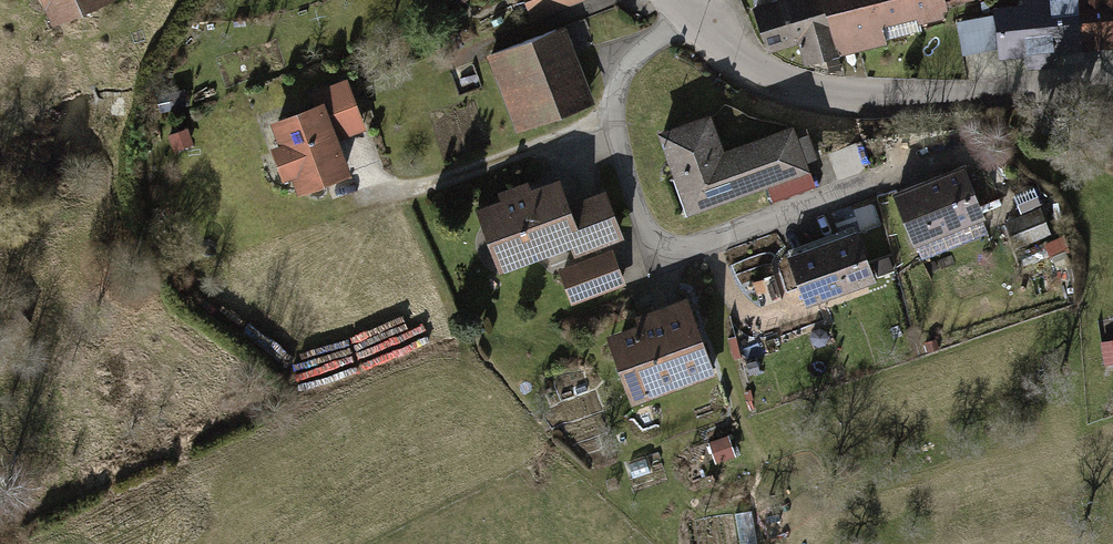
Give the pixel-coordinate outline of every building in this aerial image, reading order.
[(82,9),(102,0),(78,0),(82,9)] [(536,17),(590,0),(530,0),(536,17)] [(817,0),(758,0),(748,3),(759,44),(790,36),(796,59),(831,49),(817,0)] [(940,0),(817,0),(831,49),(881,36),(876,21),(941,3),(940,0)] [(1080,0),(1019,0),(1019,5),(983,7),(985,51),(1083,45),(1080,0)] [(1083,45),(1112,43),(1112,0),(1080,0),(1083,45)] [(572,27),(494,55),(519,125),(597,97),(572,27)] [(187,100),(183,80),(163,83),(166,103),(187,100)] [(340,81),(302,95),(307,110),(264,125),(273,150),(265,153),(277,186),(285,183),(290,198),(343,180),(330,143),(358,133),(340,81)] [(722,113),(665,133),(692,211),(815,169),(801,126),(734,148),(722,113)] [(955,164),(884,194),(905,243),(976,213),(955,164)] [(578,239),(568,208),(559,183),(487,207),(506,263),(578,239)] [(1025,213),(1012,216),(1018,240),(1053,232),(1041,185),(1019,190),(1025,213)] [(568,208),(578,239),(580,246),(622,232),(610,194),(568,208)] [(855,232),(791,254),(807,302),(872,280),(855,232)] [(614,251),(560,270),(572,303),(626,284),(614,251)] [(650,324),(617,335),(638,397),(717,370),(693,299),(647,314),(650,324)]
